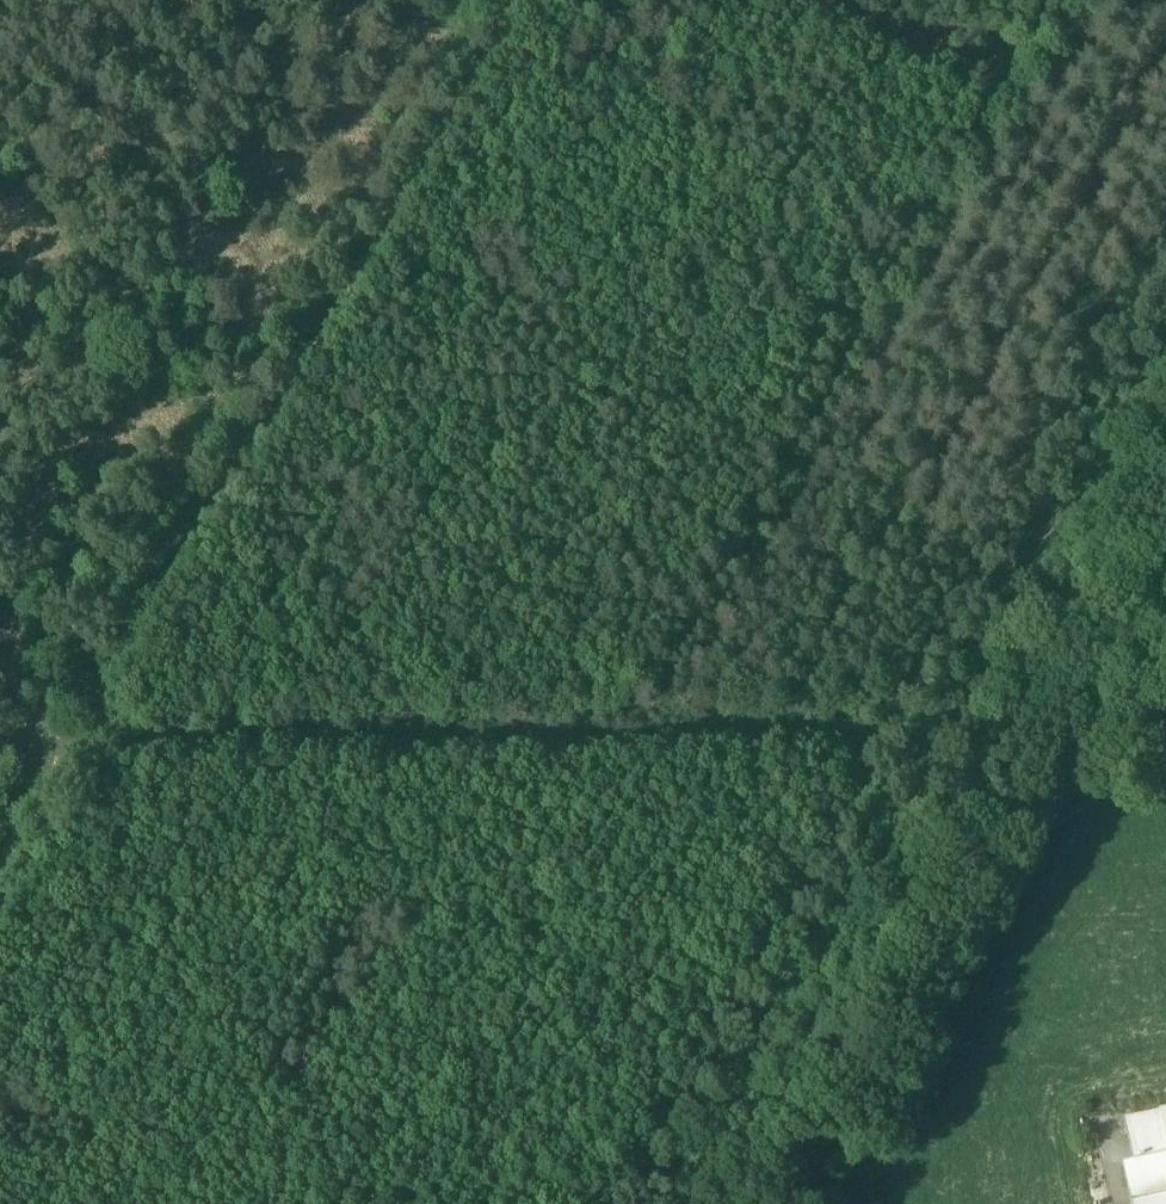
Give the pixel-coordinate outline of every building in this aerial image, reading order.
[(1126,1121),(1143,1203),(1165,1198),(1165,1112),(1126,1121)]
